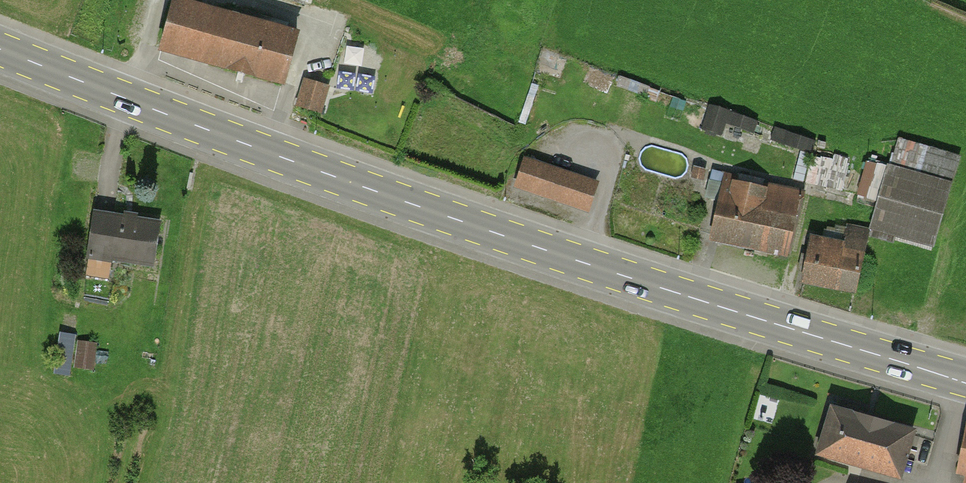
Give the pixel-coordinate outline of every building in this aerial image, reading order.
[(162,47),(283,82),(298,29),(197,0),(176,0),(162,47)] [(328,86),(305,79),(298,105),(320,111),(328,86)] [(815,141),(709,105),(702,129),(721,135),(726,124),(811,154),(815,141)] [(848,165),(821,158),(815,179),(827,182),(826,187),(841,190),(848,165)] [(596,184),(524,160),(516,184),(588,208),(596,184)] [(933,245),(951,184),(888,166),(870,227),(933,245)] [(721,196),(712,235),(790,253),(804,192),(712,171),(707,193),(721,196)] [(158,221),(96,212),(90,254),(152,263),(158,221)] [(812,239),(803,282),(855,293),(868,232),(848,227),(844,246),(812,239)] [(71,372),(78,334),(63,331),(56,369),(71,372)] [(914,433),(832,408),(818,453),(900,478),(914,433)]
